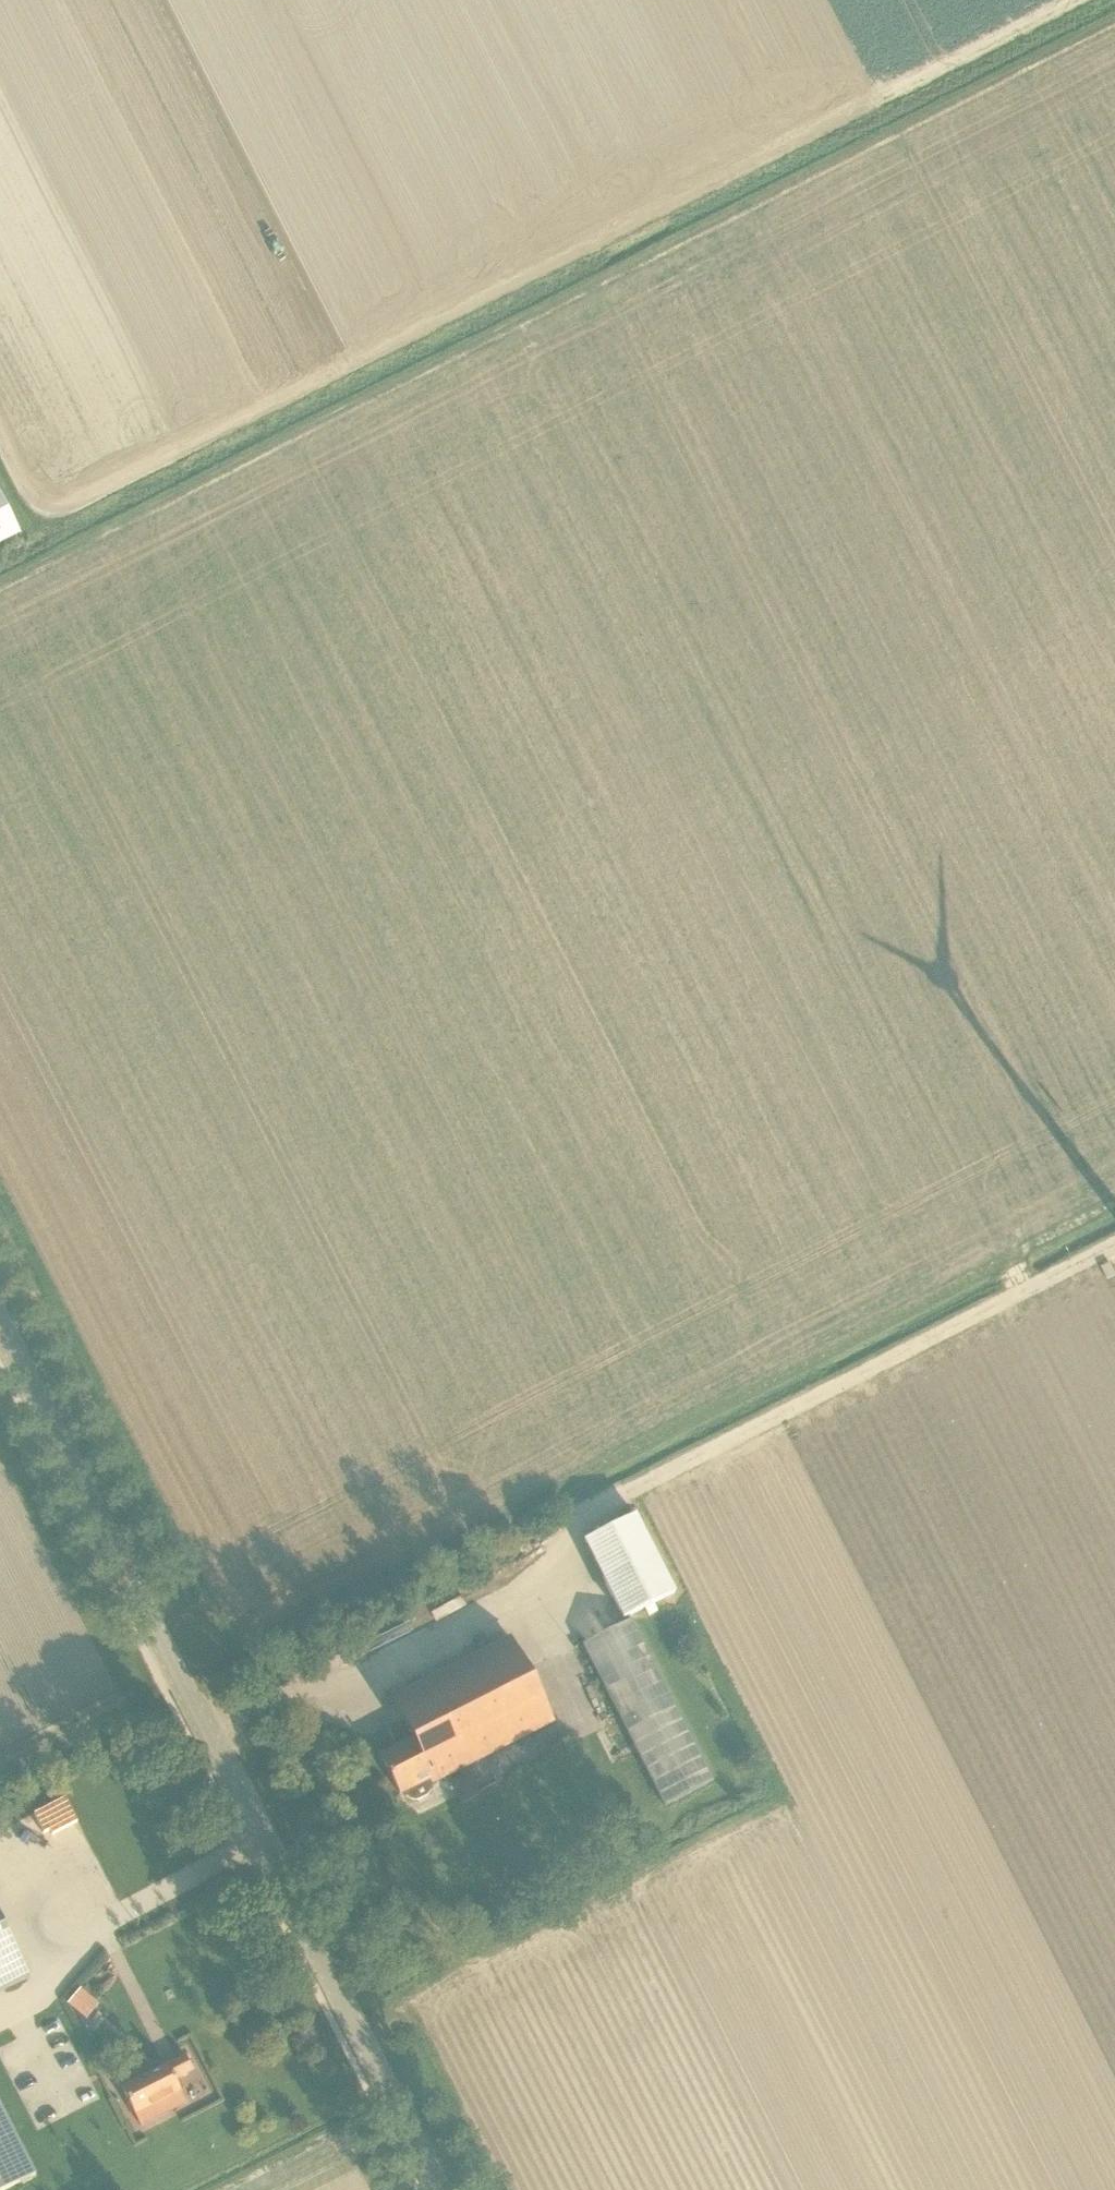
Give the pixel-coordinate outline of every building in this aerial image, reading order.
[(20,534),(0,494),(0,544),(20,534)] [(586,1542),(625,1620),(677,1593),(637,1516),(586,1542)] [(582,1644),(663,1803),(712,1779),(632,1622),(582,1644)] [(553,1724),(512,1644),(508,1636),(391,1696),(412,1736),(379,1754),(401,1796),(405,1794),(407,1796),(412,1799),(419,1799),(428,1794),(432,1789),(432,1784),(553,1724)] [(469,1773),(452,1782),(462,1801),(479,1792),(469,1773)] [(66,1823),(54,1827),(64,1858),(76,1854),(66,1823)] [(26,1983),(0,1932),(0,1996),(26,1983)] [(82,2018),(95,2003),(80,1990),(67,2005),(82,2018)] [(164,2102),(183,2091),(178,2082),(191,2075),(185,2057),(121,2090),(141,2128),(170,2113),(164,2102)] [(0,2100),(0,2189),(7,2189),(38,2174),(0,2100)]
